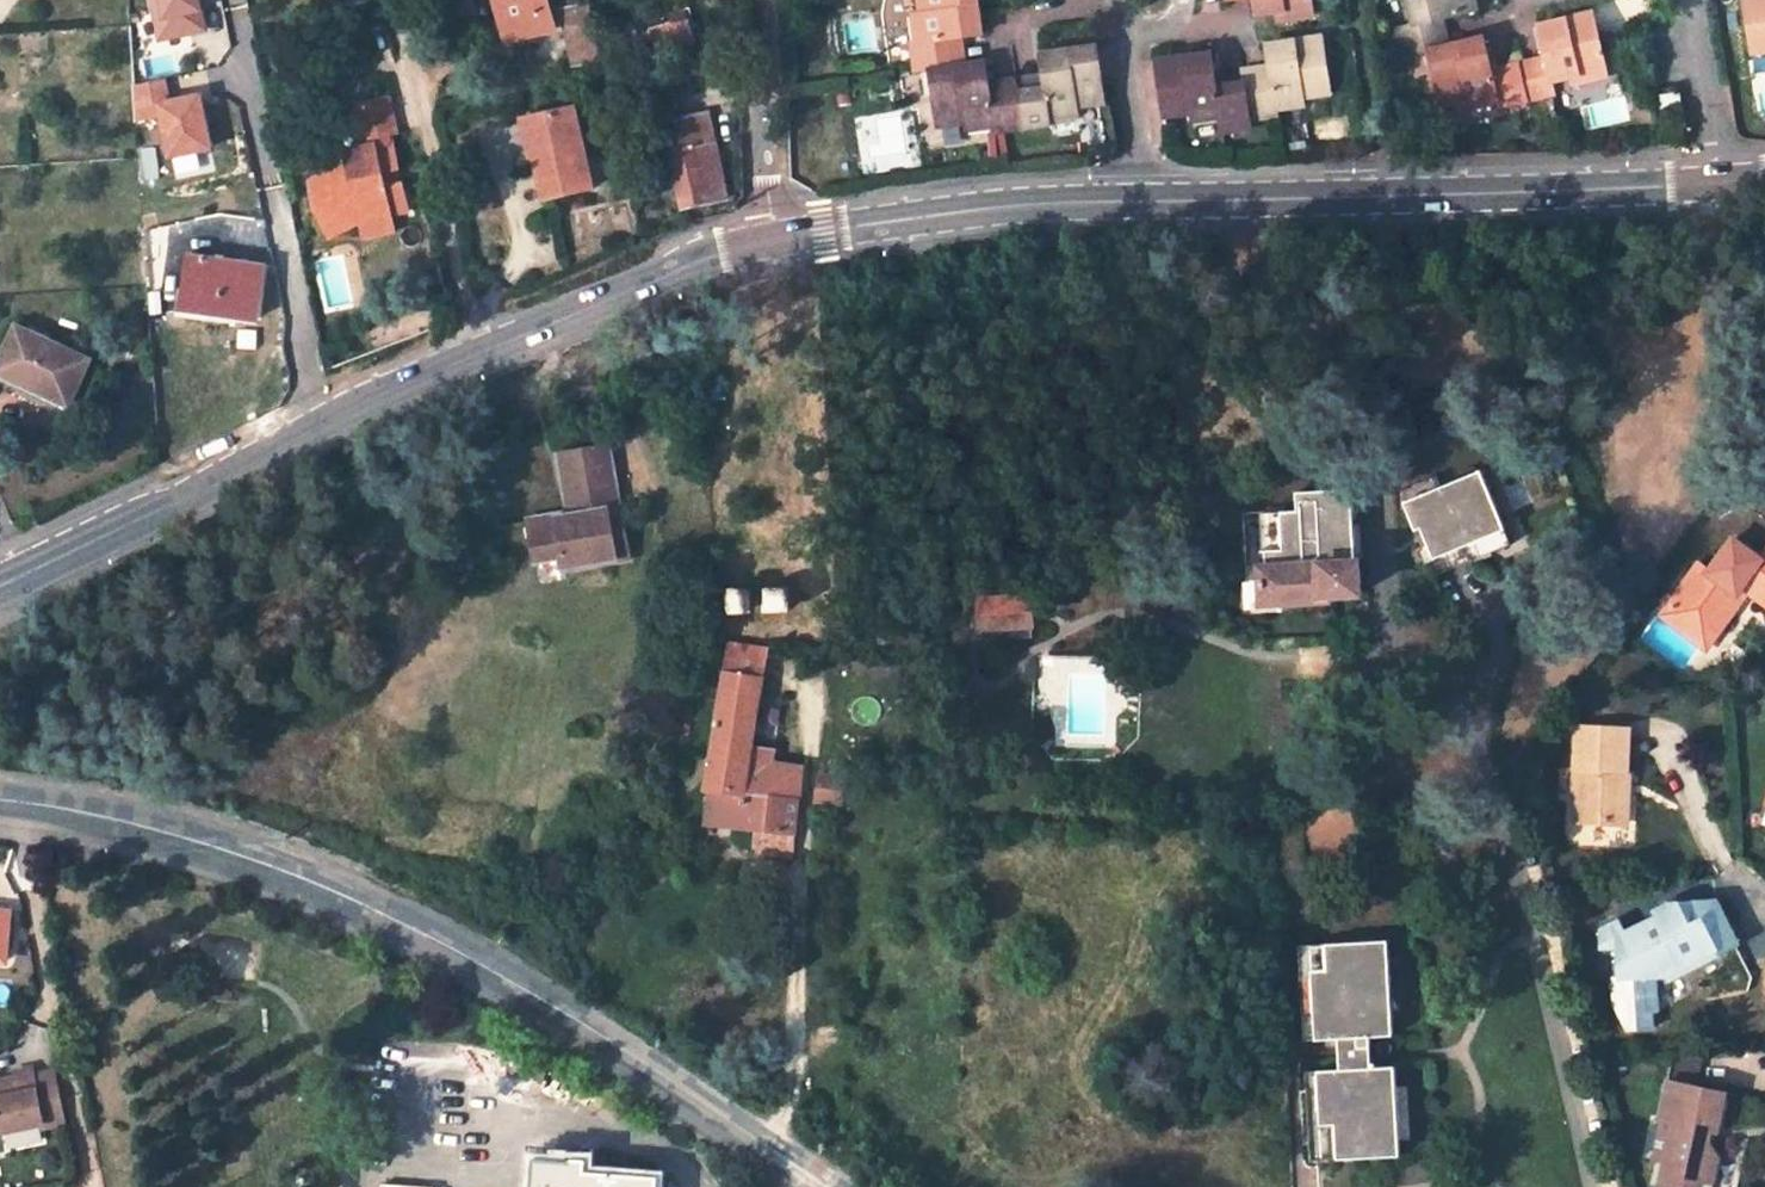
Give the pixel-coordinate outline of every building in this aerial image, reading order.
[(205,28),(199,0),(150,0),(159,39),(205,28)] [(513,34),(552,25),(550,10),(576,5),(582,36),(568,39),(575,64),(605,58),(593,0),(504,0),(513,34)] [(921,14),(912,15),(916,43),(910,44),(914,72),(929,70),(952,67),(949,39),(963,37),(983,35),(978,0),(919,0),(921,14)] [(1257,15),(1274,12),(1286,10),(1288,19),(1314,15),(1311,0),(1254,0),(1257,15)] [(1408,6),(1412,24),(1398,27),(1395,28),(1401,56),(1427,49),(1437,47),(1432,21),(1446,18),(1479,11),(1476,0),(1407,0),(1408,6)] [(1750,54),(1764,52),(1764,0),(1744,0),(1750,54)] [(1394,8),(1398,27),(1412,24),(1408,6),(1394,8)] [(667,24),(687,19),(685,10),(665,15),(667,24)] [(1276,22),(1288,19),(1286,10),(1274,12),(1276,22)] [(1592,12),(1536,25),(1543,56),(1518,62),(1528,103),(1555,96),(1552,82),(1569,78),(1571,86),(1608,77),(1592,12)] [(1451,44),(1446,18),(1432,21),(1437,47),(1451,44)] [(693,45),(687,19),(667,24),(650,28),(656,54),(693,45)] [(656,54),(650,28),(643,30),(649,56),(656,54)] [(1333,94),(1323,36),(1264,44),(1268,65),(1270,78),(1244,81),(1251,120),(1277,116),(1276,112),(1304,107),(1303,99),(1333,94)] [(966,64),(963,37),(949,39),(952,67),(966,64)] [(1490,69),(1484,37),(1451,44),(1437,47),(1427,49),(1440,108),(1469,101),(1471,109),(1499,102),(1500,108),(1528,103),(1518,62),(1490,69)] [(1097,45),(1040,53),(1043,74),(1045,88),(1018,92),(1025,129),(1050,126),(1050,120),(1079,116),(1078,107),(1105,104),(1097,45)] [(1212,51),(1157,59),(1165,117),(1192,113),(1193,123),(1219,119),(1222,133),(1253,128),(1251,120),(1244,81),(1217,85),(1212,51)] [(990,81),(987,61),(966,64),(952,67),(929,70),(938,127),(966,123),(968,130),(996,127),(996,132),(1025,129),(1018,92),(992,96),(990,81)] [(1242,68),(1244,81),(1270,78),(1268,65),(1242,68)] [(1043,74),(1016,77),(1018,92),(1045,88),(1043,74)] [(208,151),(200,87),(168,91),(166,77),(130,81),(135,120),(156,118),(161,157),(208,151)] [(992,96),(1018,92),(1016,77),(990,81),(992,96)] [(1678,93),(1656,97),(1660,119),(1682,116),(1678,93)] [(351,166),(312,182),(319,211),(333,238),(363,224),(364,229),(393,223),(392,216),(409,213),(403,185),(399,185),(396,173),(400,171),(394,144),(390,145),(389,136),(398,133),(391,100),(360,107),(369,149),(350,161),(351,166)] [(575,107),(536,116),(545,155),(537,157),(546,199),(593,188),(575,107)] [(731,199),(712,114),(663,125),(682,209),(731,199)] [(533,159),(537,157),(545,155),(536,116),(523,119),(533,159)] [(397,238),(393,223),(364,229),(368,244),(397,238)] [(266,266),(191,255),(183,309),(258,320),(266,266)] [(19,325),(0,363),(0,373),(70,406),(92,359),(19,325)] [(568,513),(528,519),(536,561),(560,557),(562,570),(616,560),(610,532),(623,530),(607,447),(559,454),(564,484),(576,482),(581,511),(568,513)] [(1419,528),(1434,574),(1508,549),(1483,475),(1408,501),(1417,529),(1419,528)] [(576,482),(564,484),(568,513),(581,511),(576,482)] [(1330,594),(1359,593),(1355,488),(1300,490),(1301,508),(1264,509),(1267,564),(1260,565),(1263,605),(1330,601),(1330,594)] [(1045,520),(1056,533),(1064,525),(1052,513),(1045,520)] [(628,559),(623,530),(610,532),(616,560),(628,559)] [(1705,633),(1731,596),(1730,594),(1736,585),(1747,593),(1764,605),(1764,552),(1761,558),(1731,537),(1707,570),(1697,562),(1667,604),(1705,633)] [(1705,633),(1715,639),(1747,593),(1736,585),(1730,594),(1731,596),(1705,633)] [(1029,595),(978,597),(979,628),(1031,626),(1029,595)] [(1715,639),(1705,633),(1667,604),(1659,615),(1707,651),(1715,639)] [(767,649),(730,642),(728,656),(714,653),(711,671),(724,673),(707,792),(709,792),(740,795),(737,830),(753,832),(752,845),(761,854),(793,858),(798,797),(769,794),(772,765),(774,749),(751,746),(767,649)] [(1629,728),(1574,726),(1571,789),(1576,790),(1573,821),(1618,824),(1621,776),(1627,776),(1629,728)] [(769,794),(798,797),(802,768),(772,765),(769,794)] [(829,776),(819,775),(816,801),(841,804),(846,768),(830,767),(829,776)] [(1630,776),(1627,776),(1621,776),(1618,824),(1628,824),(1630,776)] [(740,795),(709,792),(705,826),(737,830),(740,795)] [(1618,976),(1612,976),(1612,1000),(1629,1027),(1650,1027),(1649,1009),(1655,1008),(1654,978),(1718,947),(1720,953),(1736,944),(1715,901),(1667,904),(1654,911),(1657,918),(1616,937),(1618,976)] [(0,911),(0,960),(6,961),(11,912),(0,911)] [(1292,1113),(1294,1148),(1383,1144),(1382,1108),(1370,1109),(1368,1075),(1380,1075),(1379,1055),(1355,1056),(1353,1025),(1377,1024),(1376,1003),(1364,1003),(1362,969),(1374,968),(1372,928),(1283,933),(1285,973),(1297,972),(1299,1007),(1287,1007),(1288,1028),(1323,1026),(1324,1057),(1290,1059),(1291,1079),(1302,1079),(1304,1112),(1292,1113)] [(55,1071),(33,1075),(33,1073),(0,1080),(0,1132),(41,1124),(42,1128),(66,1124),(55,1071)] [(1666,1082),(1658,1120),(1672,1123),(1663,1163),(1658,1186),(1694,1186),(1696,1179),(1711,1182),(1716,1158),(1706,1143),(1709,1130),(1715,1132),(1723,1092),(1666,1082)] [(1672,1123),(1658,1120),(1650,1160),(1663,1163),(1672,1123)] [(570,1156),(570,1161),(569,1170),(587,1172),(588,1158),(570,1156)] [(669,1179),(587,1172),(569,1170),(570,1161),(535,1157),(532,1186),(675,1186),(669,1179)]
